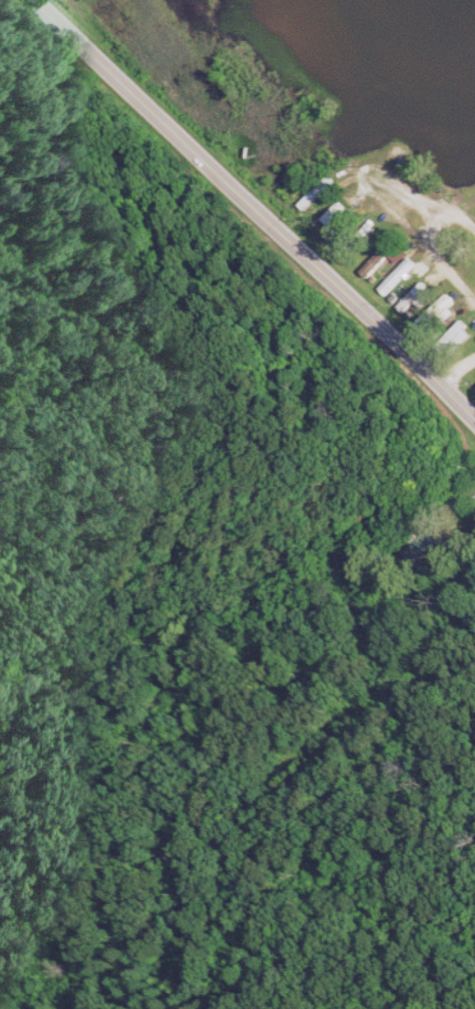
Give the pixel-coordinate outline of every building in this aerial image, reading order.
[(300,205),(306,211),(337,181),(331,174),(300,205)] [(331,227),(338,220),(342,224),(352,214),(341,202),(323,219),(331,227)] [(387,297),(419,265),(412,258),(380,290),(387,297)] [(396,306),(402,314),(417,304),(420,309),(431,302),(421,288),(396,306)] [(415,326),(423,335),(457,303),(449,294),(415,326)] [(459,339),(470,326),(465,321),(453,334),(459,339)]
